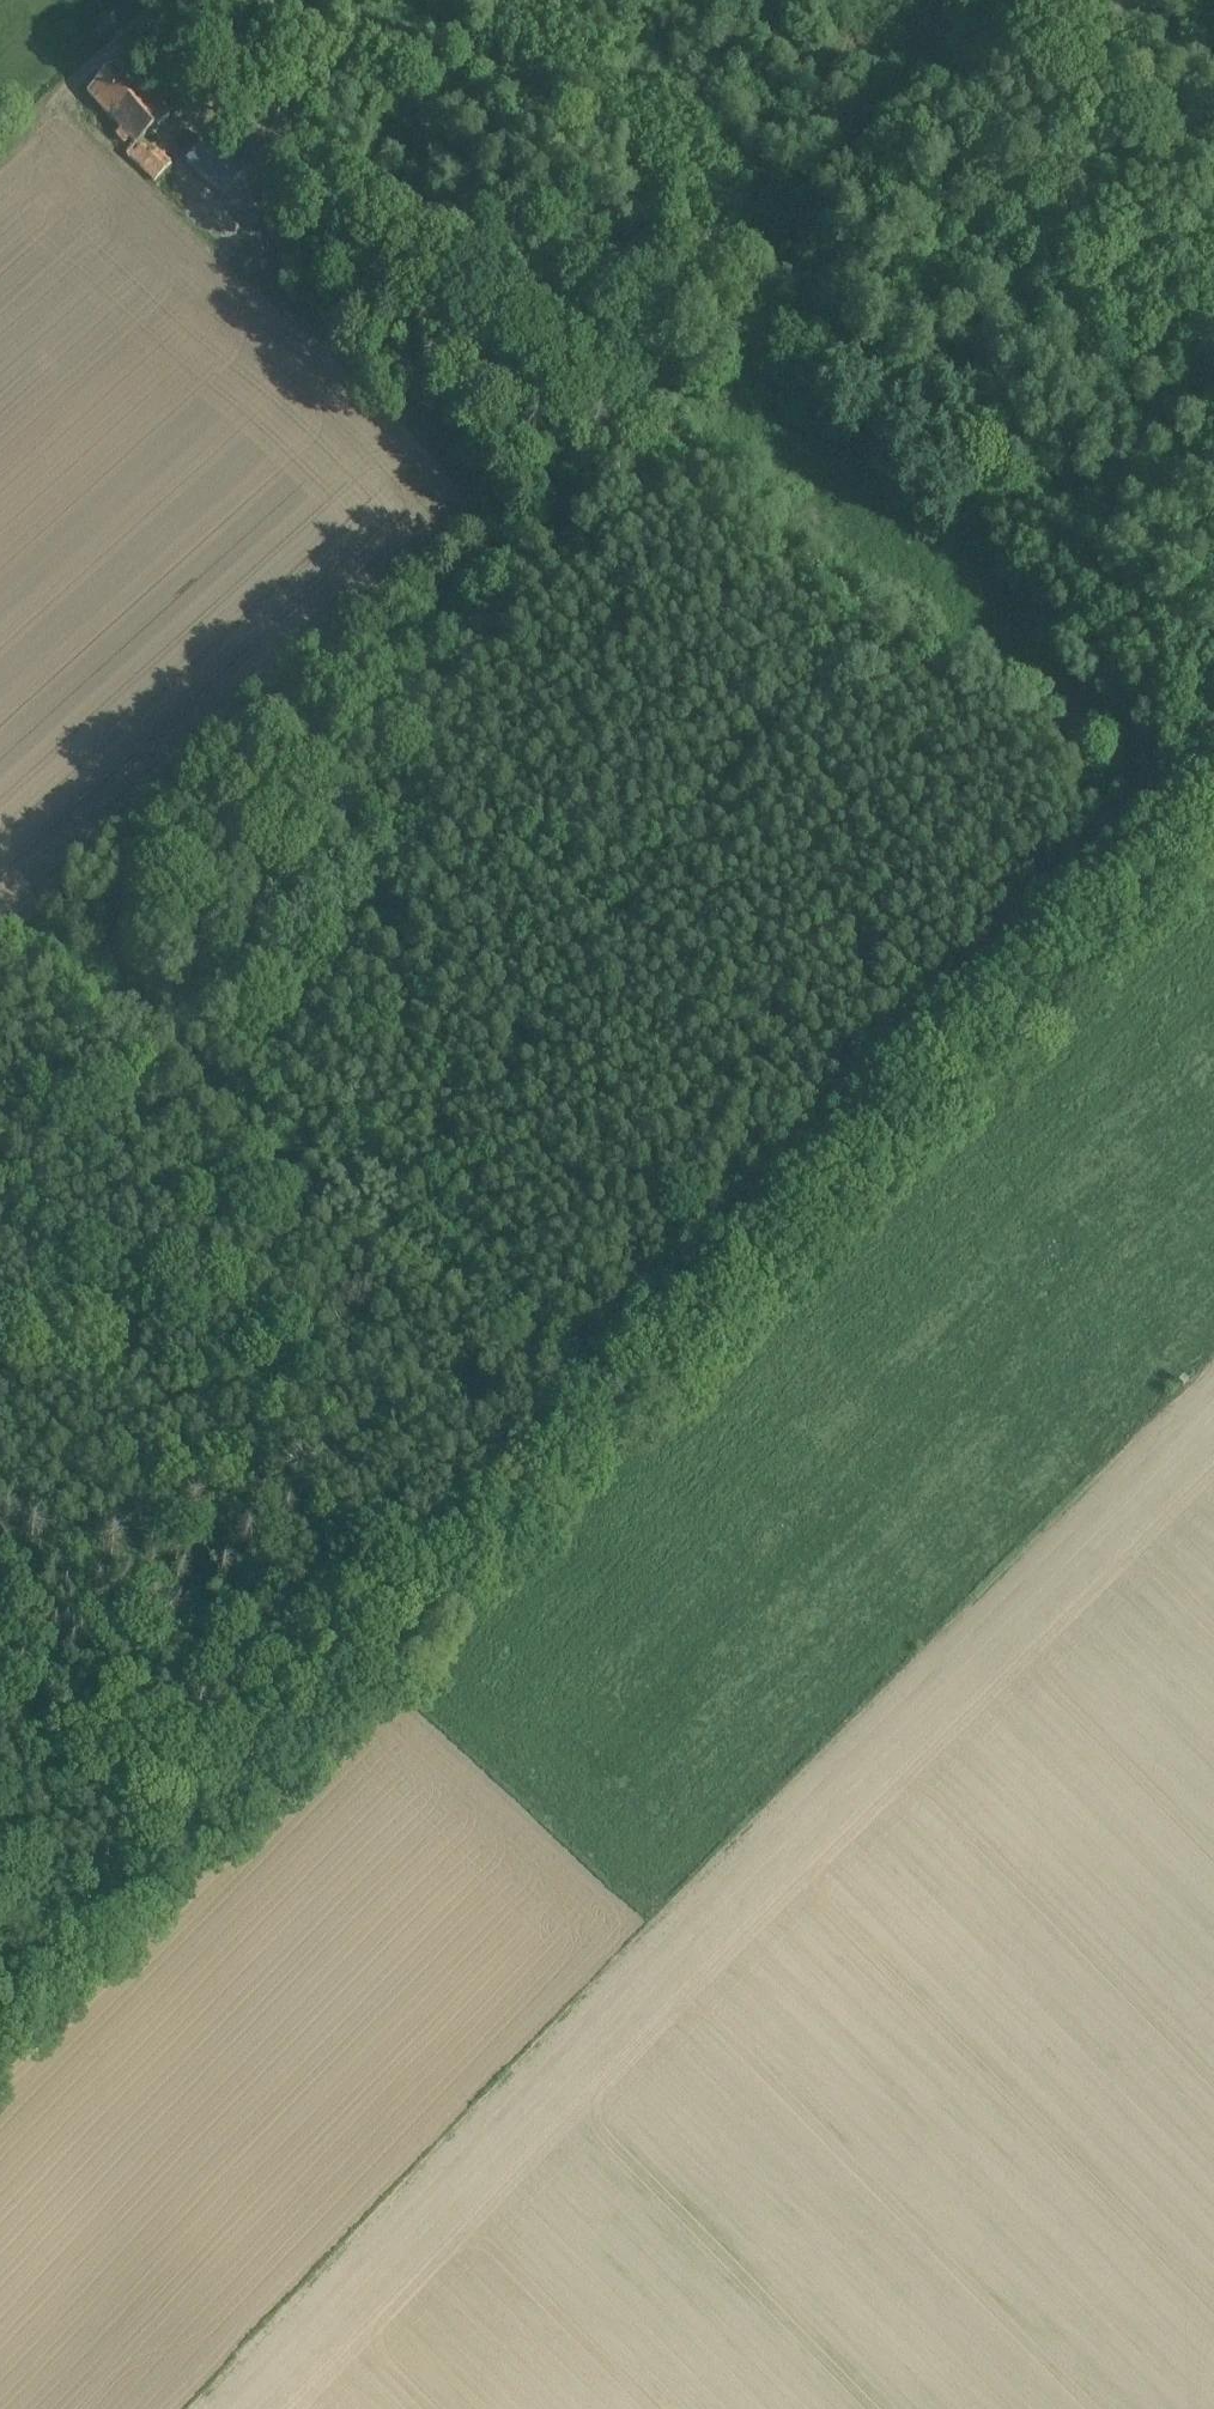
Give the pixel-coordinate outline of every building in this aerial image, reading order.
[(170,121),(121,67),(87,97),(120,135),(114,140),(124,150),(129,145),(133,149),(136,152),(144,144),(170,121)] [(246,172),(210,140),(186,166),(222,198),(246,172)] [(170,169),(144,144),(136,152),(133,149),(125,157),(154,185),(170,169)]
